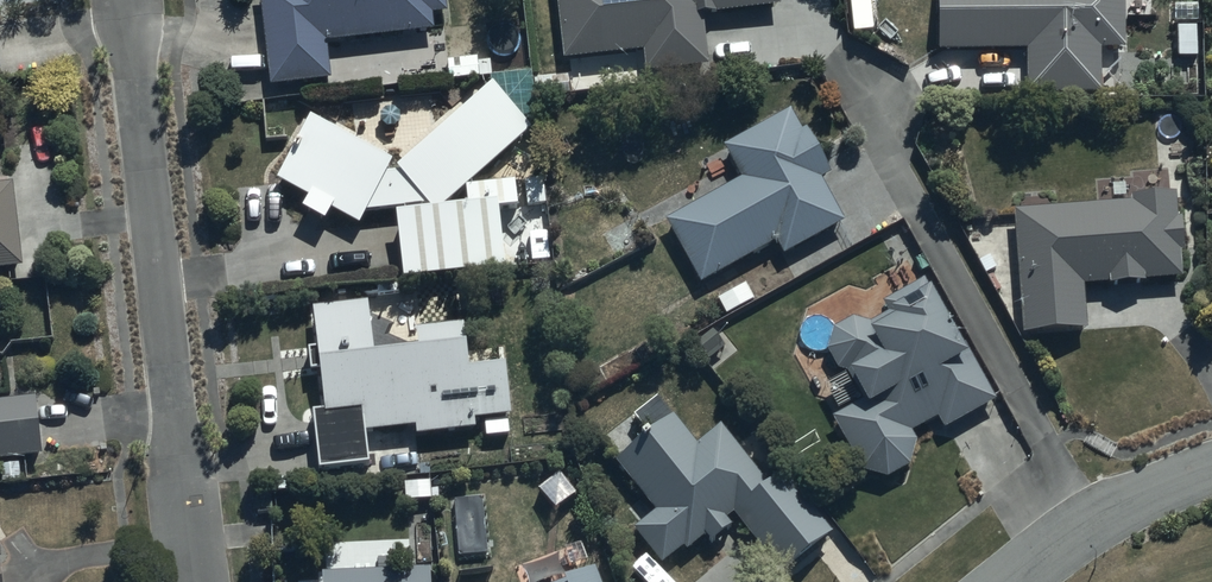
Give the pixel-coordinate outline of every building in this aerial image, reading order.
[(269,91),(330,85),(326,49),(435,38),(433,18),(447,17),(446,0),(260,0),(269,91)] [(563,65),(643,56),(645,77),(708,70),(703,21),(780,13),(779,0),(556,0),(563,65)] [(1125,0),(939,0),(941,58),(1027,55),(1028,101),(1102,99),(1101,56),(1126,55),(1125,0)] [(277,187),(309,203),(302,217),(325,229),(332,215),(360,230),(366,218),(403,213),(404,221),(395,222),(403,285),(506,272),(499,217),(519,214),(515,188),(465,195),(467,213),(438,217),(531,135),(494,92),(396,178),(386,180),(392,170),(309,126),(277,187)] [(792,114),(724,150),(742,184),(666,224),(700,289),(779,248),(784,259),(846,226),(823,184),(831,180),(807,135),(804,136),(792,114)] [(22,274),(13,188),(0,189),(0,276),(22,274)] [(1024,340),(1037,339),(1038,361),(1074,358),(1073,337),(1088,336),(1086,289),(1109,287),(1109,292),(1145,290),(1145,285),(1182,283),(1181,257),(1185,257),(1183,223),(1179,223),(1177,200),(1132,202),(1133,207),(1016,213),(1024,340)] [(863,406),(833,422),(862,476),(888,485),(911,471),(917,444),(913,437),(937,423),(944,436),(996,407),(964,350),(959,353),(933,306),(936,305),(924,284),(883,307),(890,319),(871,329),(852,323),(834,333),(828,353),(840,376),(852,381),(863,406)] [(474,425),(483,424),(485,442),(509,439),(507,421),(511,420),(506,372),(467,376),(462,331),(416,336),(419,357),(374,362),(368,307),(311,314),(324,417),(314,418),(320,475),(369,469),(365,437),(414,432),(415,442),(475,434),(474,425)] [(42,461),(36,403),(0,407),(0,465),(42,461)] [(723,523),(731,517),(786,577),(831,539),(782,481),(771,491),(721,432),(698,451),(672,420),(617,467),(658,515),(635,535),(663,568),(683,551),(686,555),(704,540),(711,548),(730,532),(723,523)] [(571,581),(599,581),(596,573),(571,581)]
